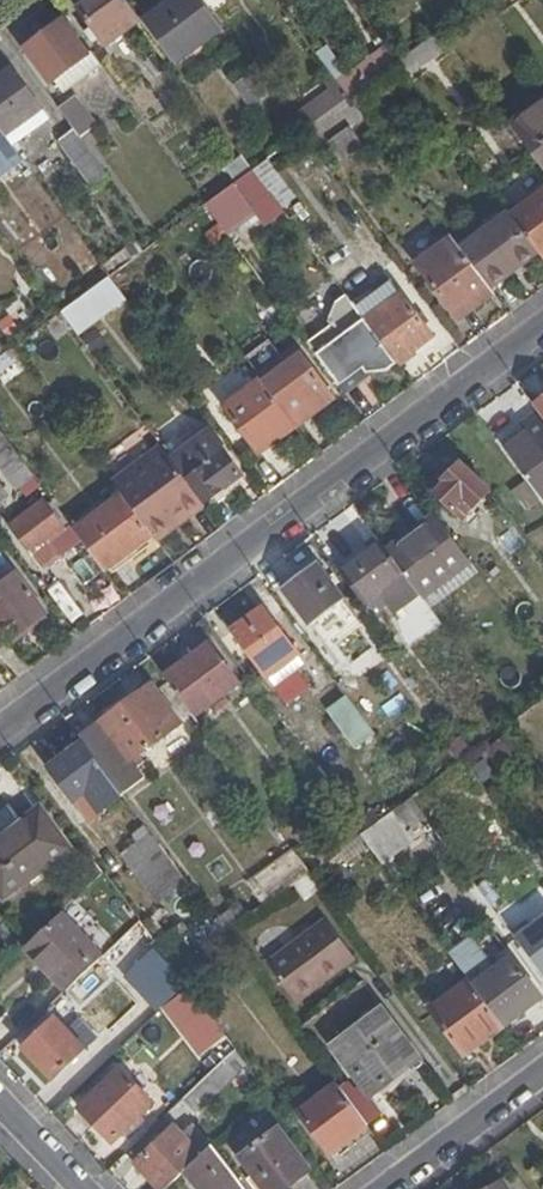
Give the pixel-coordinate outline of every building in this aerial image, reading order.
[(126,0),(92,0),(80,9),(94,27),(88,32),(95,42),(101,38),(107,45),(141,19),(126,0)] [(145,21),(165,5),(161,0),(159,0),(140,14),(145,21)] [(165,5),(145,21),(175,62),(221,27),(201,0),(172,0),(165,5)] [(101,65),(91,52),(88,55),(63,21),(24,49),(49,83),(53,81),(63,94),(101,65)] [(397,63),(408,78),(450,46),(439,31),(397,63)] [(0,75),(0,129),(5,136),(41,109),(10,67),(0,75)] [(234,87),(250,109),(264,98),(249,76),(234,87)] [(294,125),(301,134),(349,98),(342,89),(294,125)] [(74,97),(59,109),(66,118),(75,130),(80,137),(85,133),(88,139),(93,135),(90,131),(96,126),(74,97)] [(301,134),(310,146),(357,110),(349,98),(301,134)] [(516,124),(541,157),(542,161),(542,104),(516,124)] [(41,109),(5,136),(11,145),(47,117),(41,109)] [(541,157),(516,124),(511,128),(542,172),(542,161),(541,157)] [(339,159),(361,143),(349,126),(327,142),(339,159)] [(0,129),(0,179),(16,168),(19,172),(27,166),(11,145),(5,136),(0,129)] [(80,137),(75,130),(60,141),(92,186),(108,175),(80,137)] [(237,181),(253,169),(243,156),(228,168),(237,181)] [(253,169),(237,181),(254,204),(268,193),(253,169)] [(237,181),(205,205),(228,236),(260,212),(254,204),(237,181)] [(542,260),(542,259),(542,191),(510,215),(536,251),(542,260)] [(460,248),(489,286),(536,251),(510,215),(508,213),(460,248)] [(459,321),(494,294),(489,286),(460,248),(453,238),(418,265),(459,321)] [(101,265),(109,276),(144,251),(136,240),(101,265)] [(397,363),(414,350),(433,337),(389,279),(353,304),(362,316),(397,363)] [(117,309),(122,315),(125,313),(102,283),(65,311),(83,335),(117,309)] [(389,374),(399,366),(397,363),(362,316),(353,304),(346,295),(335,304),(331,326),(321,334),(357,383),(368,374),(376,374),(389,374)] [(61,312),(69,306),(61,296),(53,302),(61,312)] [(308,344),(344,392),(357,383),(321,334),(308,344)] [(259,378),(296,427),(334,399),(297,349),(259,378)] [(344,392),(347,397),(376,374),(368,374),(357,383),(344,392)] [(259,454),(296,427),(259,378),(223,405),(259,454)] [(505,450),(542,501),(542,421),(536,413),(520,425),(527,434),(505,450)] [(171,460),(210,432),(206,426),(181,445),(176,439),(163,449),(171,460)] [(0,431),(0,465),(16,487),(27,480),(31,485),(37,480),(0,431)] [(171,460),(203,503),(242,475),(210,432),(171,460)] [(161,446),(113,481),(123,495),(152,534),(155,538),(203,503),(171,460),(163,449),(161,446)] [(434,494),(461,520),(488,492),(459,464),(443,481),(445,483),(434,494)] [(8,493),(0,482),(0,500),(8,493)] [(74,530),(104,570),(152,534),(123,495),(74,530)] [(32,555),(48,542),(65,529),(43,500),(10,526),(32,555)] [(433,513),(385,549),(389,555),(437,519),(433,513)] [(468,560),(437,519),(389,555),(418,593),(420,595),(468,560)] [(48,542),(32,555),(43,570),(58,557),(48,542)] [(381,544),(341,574),(374,619),(381,614),(378,609),(384,604),(391,614),(418,593),(389,555),(385,549),(381,544)] [(468,560),(420,595),(430,609),(478,574),(468,560)] [(340,596),(316,562),(282,589),(306,622),(340,596)] [(47,614),(18,573),(0,586),(0,648),(47,614)] [(273,686),(304,662),(265,608),(233,632),(273,686)] [(207,643),(163,675),(171,686),(192,715),(236,683),(207,643)] [(372,729),(332,674),(312,690),(353,744),(372,729)] [(152,686),(80,739),(84,743),(109,777),(132,760),(179,724),(152,686)] [(506,735),(489,748),(505,769),(522,756),(506,735)] [(461,736),(447,747),(459,762),(473,752),(461,736)] [(109,777),(84,743),(50,768),(74,801),(86,792),(100,811),(122,795),(109,777)] [(505,769),(489,748),(485,751),(501,772),(505,769)] [(122,795),(122,796),(145,778),(132,760),(109,777),(122,795)] [(405,831),(426,816),(412,797),(391,813),(398,822),(405,831)] [(69,847),(40,809),(22,822),(17,816),(0,828),(0,890),(4,895),(69,847)] [(364,833),(349,812),(342,817),(357,838),(361,835),(364,833)] [(379,836),(398,822),(391,813),(372,827),(379,836)] [(357,838),(337,853),(345,864),(369,846),(361,835),(357,838)] [(153,897),(188,884),(155,841),(121,853),(153,897)] [(305,876),(310,873),(301,861),(253,896),(262,909),(294,885),(305,876)] [(313,887),(305,876),(294,885),(302,896),(313,887)] [(540,893),(517,910),(542,946),(542,898),(540,893)] [(101,925),(112,937),(130,920),(118,908),(101,925)] [(212,945),(226,935),(208,911),(186,928),(203,952),(212,945)] [(101,955),(60,912),(31,941),(58,969),(51,976),(65,990),(101,955)] [(182,924),(157,942),(178,971),(203,952),(186,928),(182,924)] [(290,1006),(321,983),(318,977),(345,957),(320,924),(262,967),(290,1006)] [(469,981),(503,1027),(542,998),(512,958),(496,970),(471,937),(448,953),(469,981)] [(31,941),(24,947),(51,976),(58,969),(31,941)] [(203,952),(178,971),(185,980),(218,955),(212,945),(203,952)] [(130,979),(159,1010),(176,994),(187,983),(167,964),(162,968),(151,957),(130,979)] [(318,977),(321,983),(322,985),(351,964),(345,957),(318,977)] [(463,1055),(503,1027),(469,981),(431,1010),(463,1055)] [(187,983),(176,994),(191,1013),(203,1004),(197,997),(187,983)] [(219,1026),(203,1004),(191,1013),(208,1034),(219,1026)] [(369,1096),(389,1081),(387,1079),(416,1057),(382,1009),(333,1045),(369,1096)] [(51,1078),(84,1048),(69,1032),(54,1016),(22,1047),(51,1078)] [(69,1032),(84,1048),(94,1037),(79,1021),(69,1032)] [(195,1112),(246,1063),(236,1049),(183,1099),(195,1112)] [(387,1079),(389,1081),(393,1087),(423,1066),(416,1057),(387,1079)] [(111,1140),(150,1103),(118,1070),(78,1108),(111,1140)] [(331,1155),(368,1127),(336,1084),(299,1111),(331,1155)] [(211,1146),(192,1125),(182,1134),(174,1127),(137,1163),(161,1188),(166,1188),(185,1171),(211,1146)] [(279,1128),(239,1157),(263,1188),(285,1188),(310,1170),(279,1128)] [(211,1146),(185,1171),(200,1188),(243,1188),(211,1146)]
